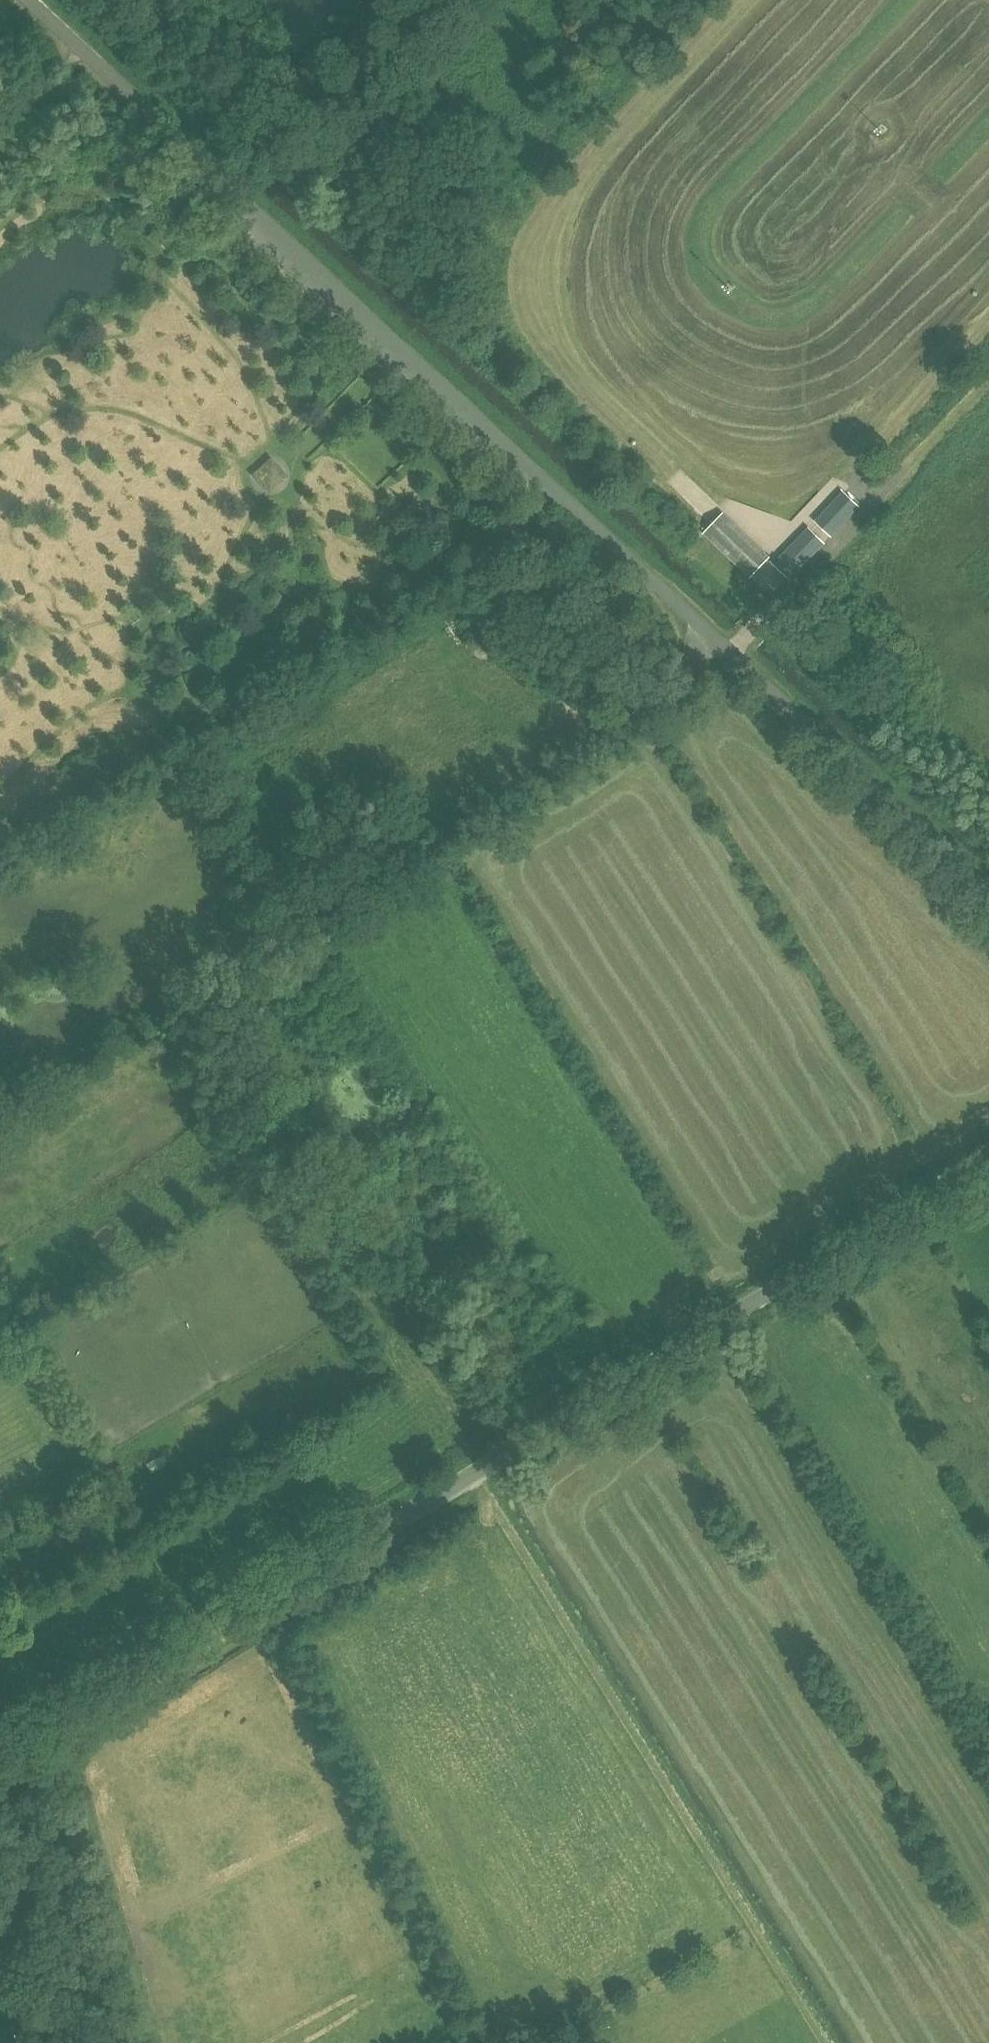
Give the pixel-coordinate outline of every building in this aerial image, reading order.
[(832,537),(860,506),(843,490),(814,521),(832,537)] [(751,578),(771,556),(724,511),(703,533),(751,578)] [(791,580),(825,543),(809,527),(774,564),(791,580)]
